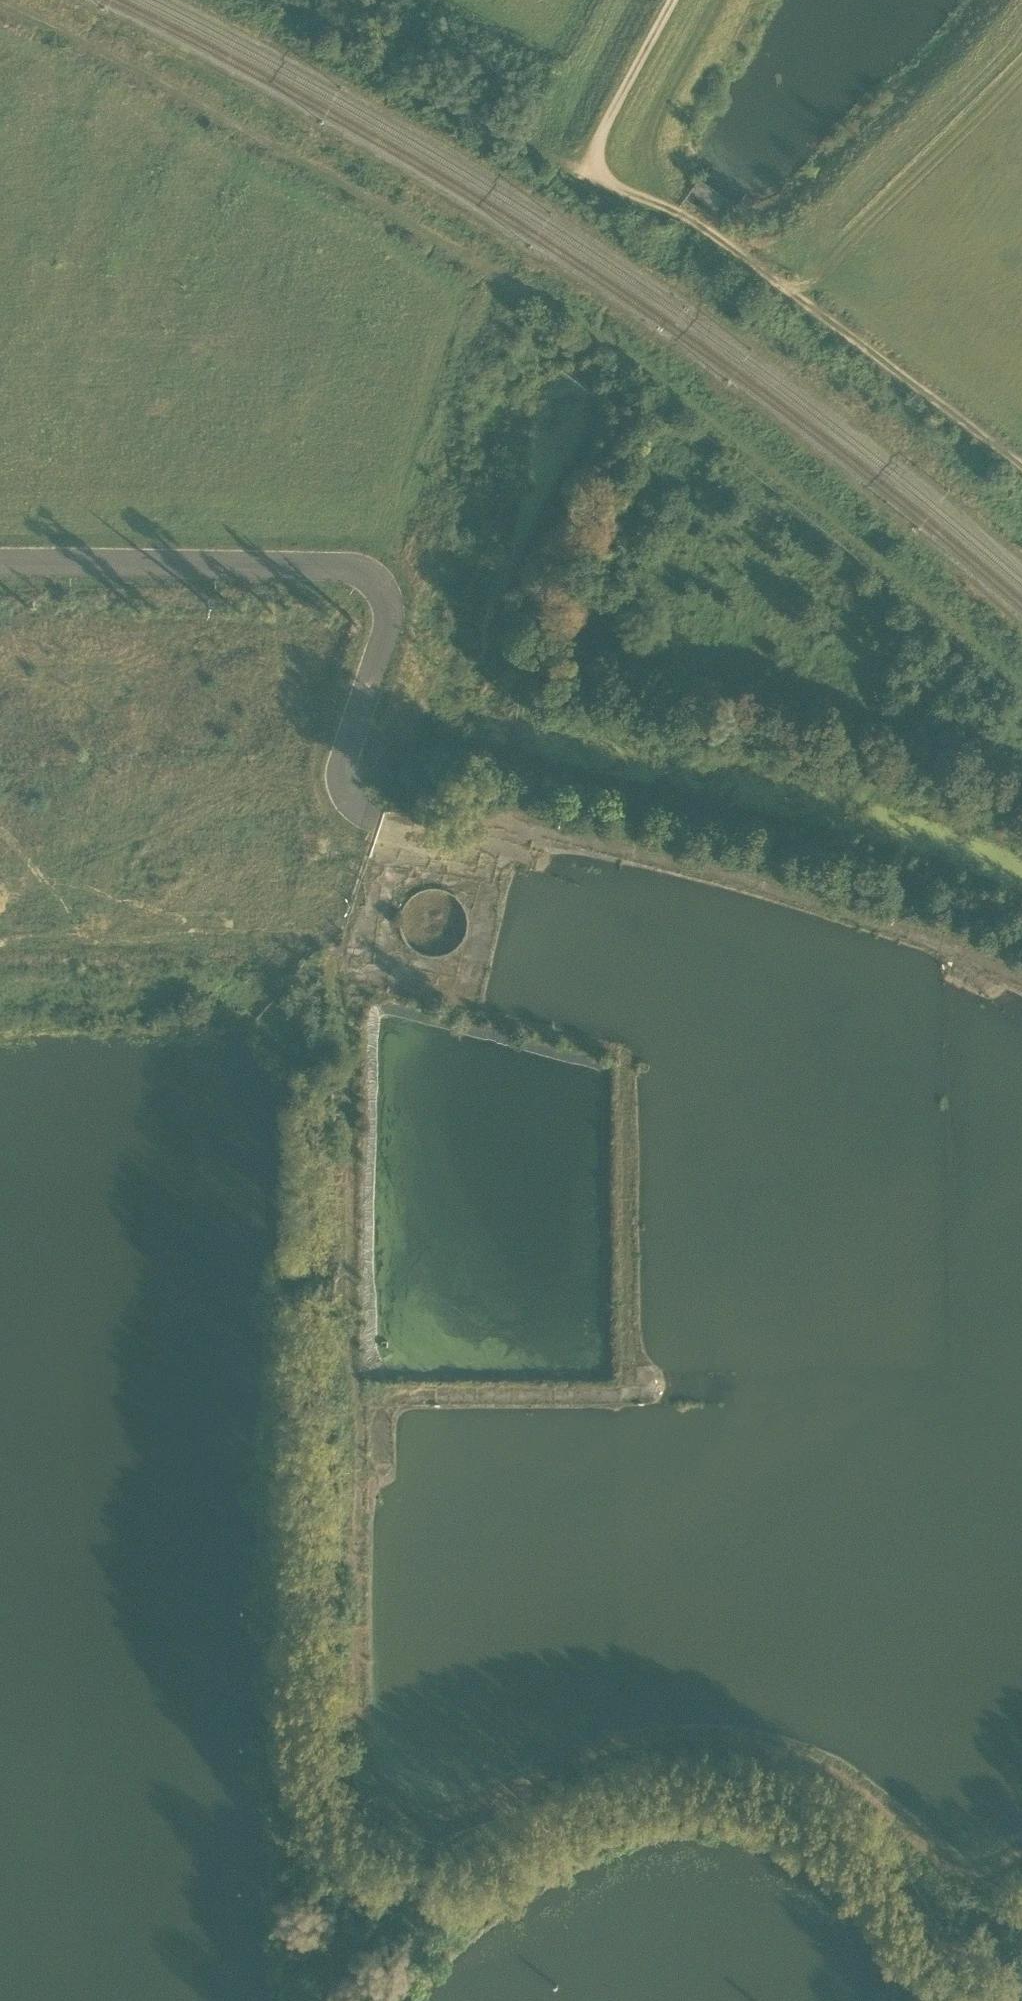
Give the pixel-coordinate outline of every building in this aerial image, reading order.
[(715,193),(694,178),(691,183),(692,185),(688,191),(689,192),(683,201),(719,227),(730,212),(732,214),(736,208),(715,193)]
